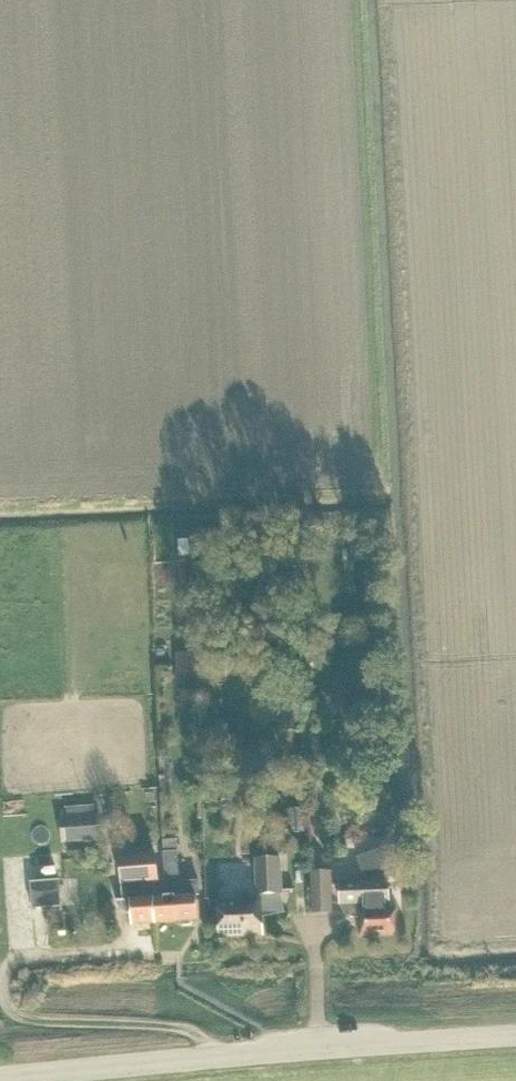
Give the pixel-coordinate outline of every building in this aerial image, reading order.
[(370,535),(349,535),(349,544),(370,543),(370,535)] [(189,555),(189,538),(178,539),(179,556),(189,555)] [(212,631),(212,614),(198,614),(199,632),(212,631)] [(176,691),(197,690),(196,653),(175,654),(176,691)] [(98,840),(95,805),(66,808),(67,816),(59,817),(61,843),(98,840)] [(306,833),(305,808),(287,809),(288,834),(306,833)] [(190,926),(193,920),(197,920),(195,895),(198,894),(197,881),(179,883),(175,839),(162,840),(166,897),(155,897),(152,898),(154,923),(177,921),(182,927),(190,926)] [(389,909),(388,879),(396,879),(396,862),(389,845),(356,859),(365,881),(368,880),(368,882),(340,883),(340,905),(341,905),(342,909),(344,912),(347,915),(351,917),(356,918),(359,918),(360,937),(397,935),(396,909),(389,909)] [(154,881),(157,881),(155,854),(119,857),(123,901),(116,901),(116,903),(117,903),(118,907),(121,911),(126,912),(130,912),(131,924),(154,923),(152,898),(155,897),(154,881)] [(219,937),(262,934),(261,911),(277,911),(276,893),(281,893),(280,857),(256,858),(257,894),(260,894),(260,898),(217,900),(219,937)] [(333,913),(332,871),(311,871),(311,914),(333,913)] [(59,880),(30,882),(32,909),(47,908),(46,895),(60,894),(59,880)]
